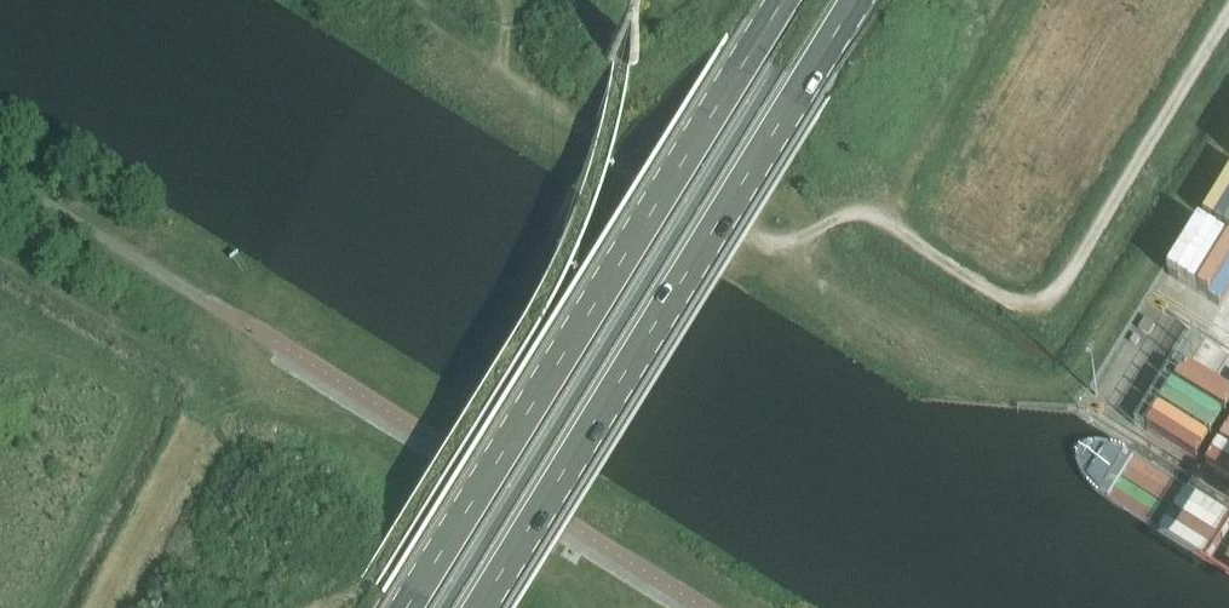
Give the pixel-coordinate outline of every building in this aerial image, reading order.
[(1197,459),(1209,435),(1158,408),(1145,432),(1197,459)]
